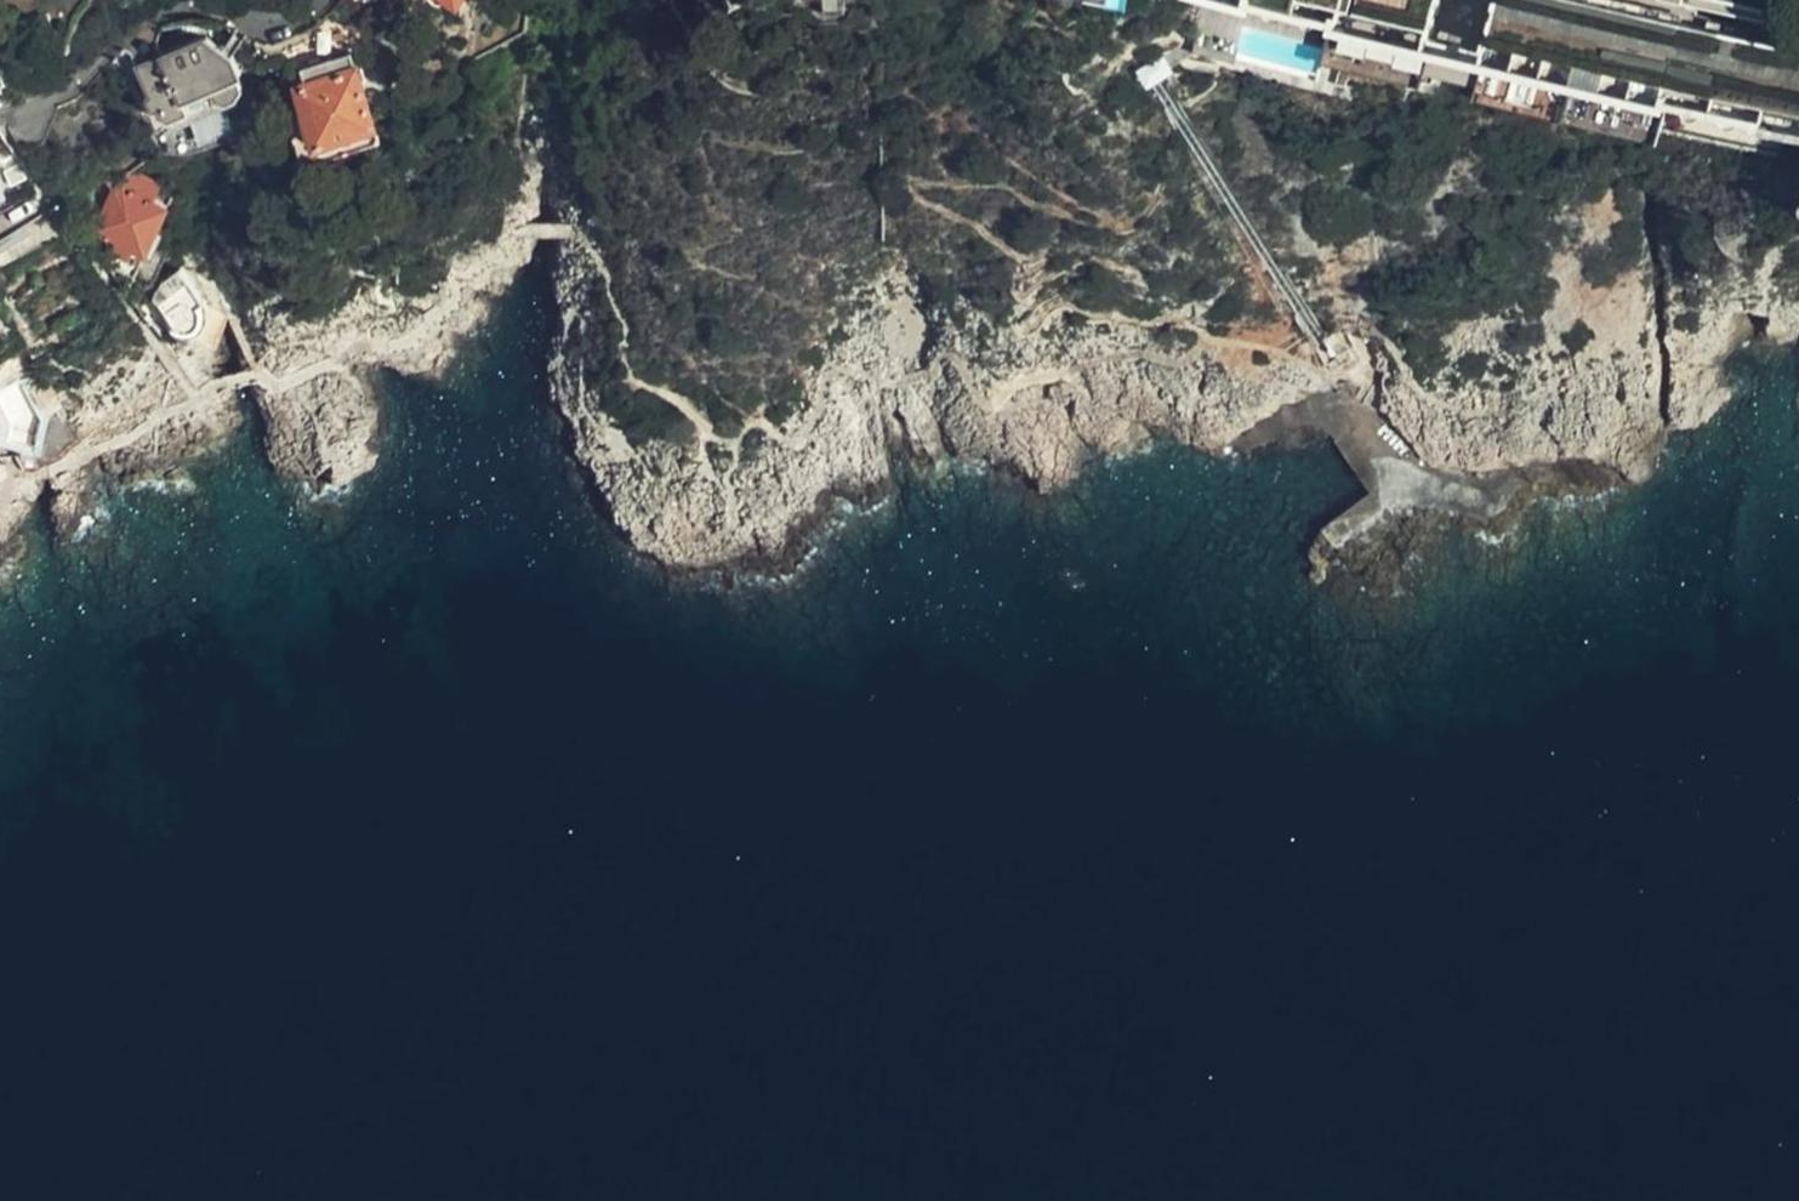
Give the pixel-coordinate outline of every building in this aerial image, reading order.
[(1798,135),(1798,50),(1582,0),(1213,0),(1317,25),(1313,48),(1323,50),(1653,127),(1659,103),(1798,135)] [(243,81),(233,54),(205,32),(137,65),(163,117),(214,94),(223,99),(243,81)] [(375,115),(353,52),(335,58),(333,54),(306,63),(311,79),(299,83),(318,137),(347,128),(348,131),(356,134),(371,129),(373,126),(370,117),(375,115)] [(145,244),(165,200),(125,182),(114,185),(96,224),(145,244)] [(200,300),(174,265),(156,278),(163,288),(153,295),(174,323),(176,326),(180,328),(183,328),(187,327),(190,324),(192,322),(193,319),(193,316),(192,313),(192,310),(190,308),(200,300)]
